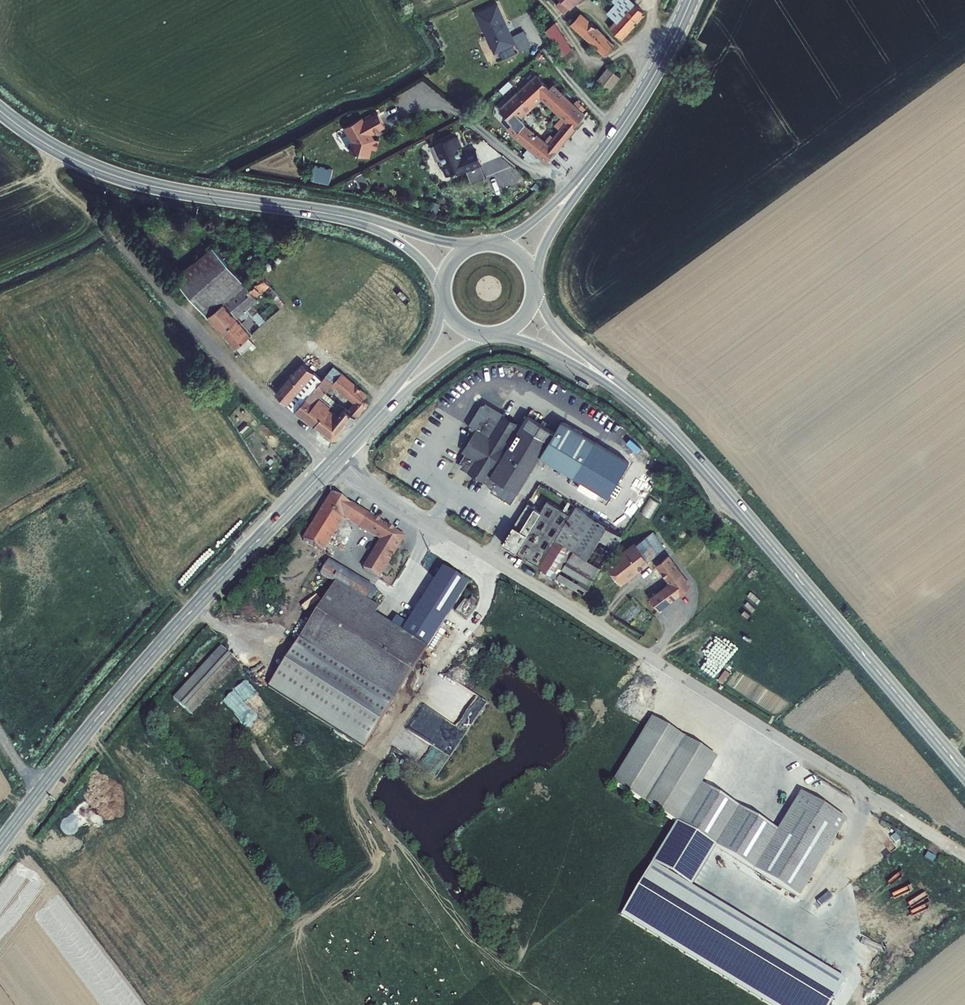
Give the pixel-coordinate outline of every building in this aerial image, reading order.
[(645,0),(624,0),(623,1),(636,13),(622,28),(631,35),(655,10),(649,3),(645,0)] [(513,34),(498,2),(474,13),(493,54),(516,43),(520,52),(534,46),(526,29),(513,34)] [(592,10),(581,21),(614,52),(625,41),(592,10)] [(545,32),(568,56),(578,47),(556,22),(545,32)] [(614,94),(623,82),(613,72),(602,84),(614,94)] [(522,121),(527,116),(549,95),(577,119),(557,142),(535,123),(528,131),(526,134),(528,135),(557,158),(595,113),(564,84),(561,87),(548,73),(510,108),(522,121)] [(358,138),(355,148),(375,153),(377,144),(381,145),(384,135),(378,134),(376,130),(390,121),(382,108),(368,116),(366,113),(349,123),(358,138)] [(527,116),(522,121),(527,126),(525,128),(528,131),(535,123),(527,116)] [(442,149),(446,147),(450,158),(448,159),(449,160),(453,170),(466,165),(467,167),(488,158),(483,144),(468,150),(465,142),(468,140),(463,130),(462,131),(461,130),(438,139),(442,149)] [(442,149),(446,161),(449,160),(448,159),(450,158),(446,147),(442,149)] [(217,314),(253,286),(221,248),(183,279),(215,315),(217,314)] [(260,332),(257,328),(251,321),(259,313),(262,310),(259,307),(256,309),(254,307),(264,298),(261,295),(271,288),(277,283),(269,273),(262,279),(253,286),(217,314),(245,346),(246,345),(251,351),(262,341),(257,335),(260,332)] [(292,302),(277,283),(271,288),(286,307),(292,302)] [(266,310),(261,315),(265,320),(268,324),(274,319),(266,310)] [(251,321),(257,328),(265,320),(261,315),(259,313),(251,321)] [(335,404),(341,396),(337,393),(345,383),(363,397),(356,405),(363,412),(374,398),(370,394),(373,390),(340,363),(330,375),(311,360),(284,391),(288,394),(306,409),(321,421),(335,404)] [(225,379),(221,383),(229,390),(233,386),(225,379)] [(352,403),(347,400),(340,408),(345,411),(352,403)] [(345,411),(340,408),(335,404),(321,421),(340,435),(346,433),(363,412),(356,405),(352,403),(345,411)] [(477,468),(502,484),(503,485),(503,484),(505,480),(509,482),(525,492),(548,455),(583,477),(603,442),(569,422),(563,431),(536,415),(529,426),(515,418),(491,403),(477,426),(483,429),(486,431),(484,435),(477,446),(479,454),(484,458),(477,468)] [(486,431),(483,429),(471,449),(474,451),(467,462),(468,462),(466,465),(500,486),(502,484),(477,468),(484,458),(479,454),(477,446),(484,435),(486,431)] [(309,541),(327,552),(348,518),(357,523),(364,511),(337,495),(333,502),(309,541)] [(648,503),(657,508),(660,502),(652,497),(648,503)] [(529,511),(509,543),(521,551),(547,511),(534,503),(529,511)] [(576,519),(551,505),(547,511),(521,551),(546,566),(576,519)] [(576,519),(546,566),(590,593),(627,534),(583,508),(576,519)] [(365,528),(372,516),(364,511),(357,523),(365,528)] [(372,516),(365,528),(386,541),(368,571),(384,579),(408,538),(372,516)] [(656,532),(641,544),(654,561),(669,549),(656,532)] [(641,544),(632,551),(638,560),(631,565),(638,574),(654,561),(641,544)] [(627,582),(638,574),(631,565),(638,560),(632,551),(614,564),(627,582)] [(684,571),(674,558),(663,566),(676,582),(657,597),(665,609),(691,589),(695,586),(684,571)] [(341,582),(372,599),(373,598),(380,585),(365,577),(334,560),(327,574),(341,582)] [(305,638),(274,688),(370,747),(467,590),(428,564),(418,579),(435,589),(409,629),(383,613),(387,606),(377,600),(373,598),(372,599),(341,582),(314,624),(305,638)] [(384,579),(368,571),(365,577),(380,585),(384,579)] [(373,598),(377,600),(385,587),(380,585),(373,598)] [(226,648),(180,702),(197,716),(243,663),(226,648)] [(662,720),(655,732),(719,770),(725,758),(662,720)] [(450,724),(436,747),(431,744),(418,764),(439,777),(466,734),(450,724)] [(719,770),(655,732),(622,785),(686,823),(709,785),(719,770)] [(786,831),(709,785),(686,823),(763,870),(786,831)] [(855,820),(810,793),(786,831),(763,870),(808,897),(855,820)]
